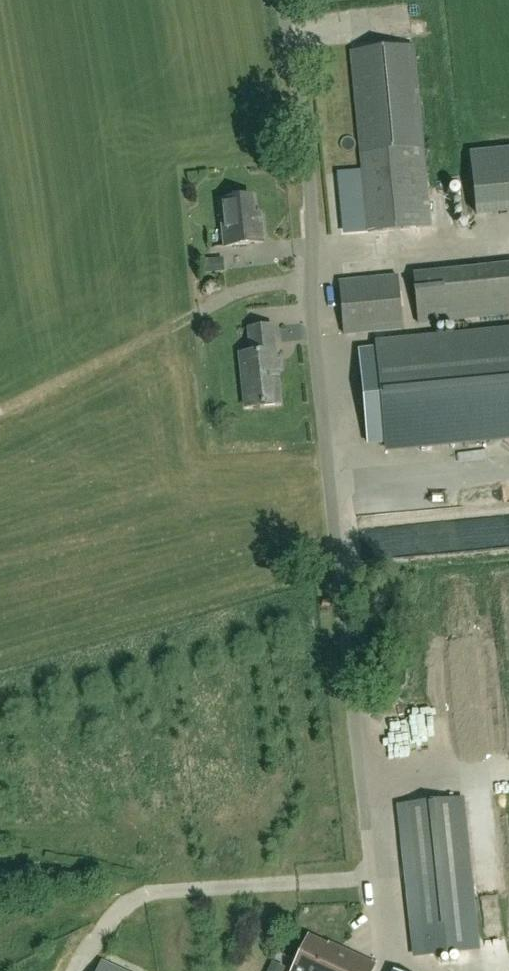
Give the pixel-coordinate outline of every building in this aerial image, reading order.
[(430,227),(412,48),(351,54),(369,233),(430,227)] [(508,212),(508,151),(470,155),(476,215),(508,212)] [(261,213),(255,214),(253,199),(221,202),(226,248),(264,244),(261,213)] [(508,314),(508,266),(413,276),(418,324),(508,314)] [(398,278),(339,284),(344,335),(375,332),(403,329),(398,278)] [(281,405),(272,327),(250,330),(252,353),(241,354),(247,409),(281,405)] [(359,352),(367,443),(385,441),(385,446),(508,434),(508,335),(500,336),(404,345),(376,347),(376,348),(376,351),(359,352)] [(417,957),(477,950),(461,799),(400,806),(417,957)] [(375,965),(327,944),(327,945),(309,937),(293,970),(372,970),(375,965)] [(101,961),(96,970),(123,970),(101,961)] [(288,969),(269,963),(266,970),(287,970),(288,969)]
